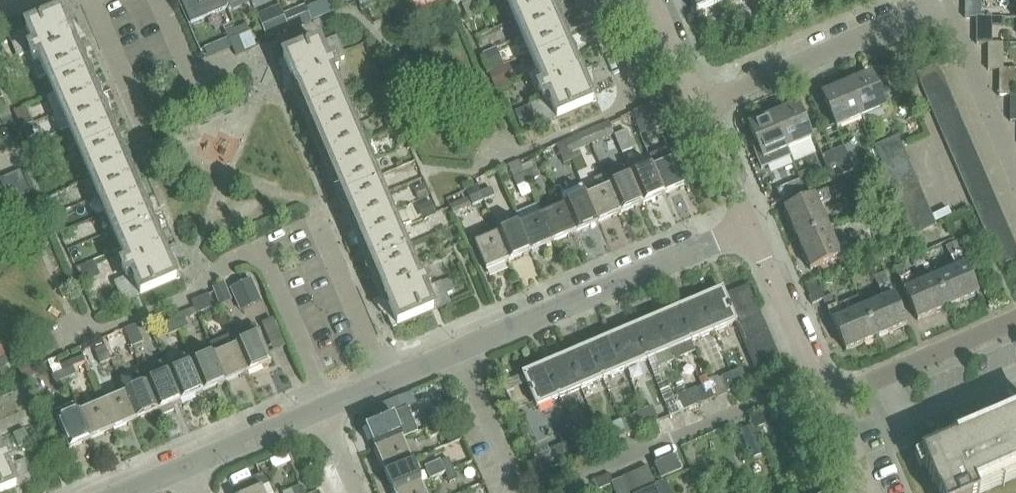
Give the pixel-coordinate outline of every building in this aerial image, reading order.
[(191,23),(227,8),(227,6),(226,4),(224,0),(181,0),(191,23)] [(412,6),(415,14),(447,0),(410,0),(412,6)] [(585,70),(578,73),(547,0),(508,0),(538,71),(532,73),(543,100),(531,106),(540,126),(598,101),(585,70)] [(697,14),(729,0),(691,0),(697,14)] [(966,18),(977,18),(978,18),(978,17),(981,17),(981,0),(966,0),(966,18)] [(472,2),(463,6),(468,18),(477,15),(472,2)] [(304,4),(283,14),(284,17),(290,30),(311,20),(304,4)] [(15,35),(10,37),(18,58),(31,52),(32,53),(36,63),(33,64),(40,80),(49,77),(56,94),(48,97),(55,115),(54,115),(61,132),(71,128),(79,145),(86,162),(93,179),(101,197),(108,214),(115,231),(123,248),(130,265),(124,267),(128,277),(126,278),(116,282),(125,303),(136,299),(142,296),(143,296),(176,282),(180,280),(183,279),(174,257),(170,248),(163,251),(156,234),(148,217),(141,199),(134,182),(126,165),(119,148),(112,131),(104,114),(97,97),(90,80),(82,62),(75,45),(82,42),(78,34),(69,12),(68,12),(62,15),(60,16),(37,26),(30,29),(29,29),(27,30),(22,32),(15,35)] [(262,24),(268,38),(289,29),(283,15),(262,24)] [(978,18),(977,18),(977,44),(988,44),(989,44),(989,43),(989,17),(981,17),(978,17),(978,18)] [(247,24),(237,29),(240,36),(250,32),(247,24)] [(237,29),(226,33),(229,41),(230,41),(240,36),(237,29)] [(230,41),(233,46),(236,55),(246,51),(240,36),(230,41)] [(335,63),(347,57),(338,36),(280,61),(293,92),(299,89),(388,295),(381,298),(394,328),(452,303),(447,291),(444,283),(431,288),(427,278),(421,281),(399,229),(333,75),(339,73),(335,63)] [(989,44),(988,44),(988,69),(1000,69),(1000,68),(1000,43),(989,43),(989,44)] [(497,48),(484,53),(491,70),(504,65),(497,48)] [(491,70),(490,71),(497,87),(514,79),(507,63),(504,65),(491,70)] [(918,74),(922,84),(944,75),(939,64),(918,74)] [(1000,69),(1000,95),(1011,95),(1011,94),(1011,68),(1000,68),(1000,69)] [(848,83),(862,117),(886,107),(872,73),(848,83)] [(922,84),(927,95),(948,85),(944,75),(922,84)] [(862,117),(848,83),(823,94),(838,128),(862,117)] [(927,95),(931,105),(952,95),(948,85),(927,95)] [(931,105),(935,115),(957,105),(952,95),(931,105)] [(654,103),(633,112),(638,124),(659,114),(654,103)] [(774,115),(789,149),(813,138),(799,104),(774,115)] [(935,115),(939,125),(961,115),(957,105),(935,115)] [(27,106),(16,111),(23,128),(34,123),(27,106)] [(529,106),(515,112),(522,130),(537,123),(529,106)] [(395,115),(385,119),(390,129),(399,126),(395,115)] [(774,115),(750,125),(757,143),(763,156),(757,158),(762,169),(792,156),(789,149),(774,115)] [(939,125),(944,134),(965,125),(961,115),(939,125)] [(609,122),(587,132),(592,143),(614,134),(609,122)] [(944,134),(948,145),(970,135),(965,125),(944,134)] [(627,130),(615,135),(615,136),(622,153),(634,148),(627,130)] [(587,132),(564,142),(567,149),(569,153),(592,143),(587,132)] [(400,133),(394,136),(398,146),(405,144),(400,133)] [(948,145),(952,155),(974,145),(970,135),(948,145)] [(885,168),(909,158),(899,136),(876,146),(885,168)] [(952,155),(957,165),(978,155),(974,145),(952,155)] [(666,194),(689,184),(673,146),(650,157),(651,160),(652,160),(666,194)] [(834,151),(844,174),(855,169),(845,146),(834,151)] [(570,155),(567,149),(560,152),(565,164),(572,160),(570,155)] [(844,174),(834,151),(823,156),(832,179),(844,174)] [(957,165),(961,175),(983,165),(978,155),(957,165)] [(913,169),(909,158),(885,168),(890,179),(913,169)] [(644,172),(632,177),(644,203),(666,194),(655,167),(652,160),(651,160),(641,165),(644,172)] [(532,163),(523,167),(526,174),(535,170),(532,163)] [(414,165),(406,169),(411,180),(419,177),(414,165)] [(966,185),(987,175),(983,165),(961,175),(966,185)] [(523,167),(512,171),(515,179),(526,174),(523,167)] [(644,203),(628,167),(606,176),(622,213),(644,203)] [(526,174),(529,181),(540,177),(537,169),(535,170),(526,174)] [(918,180),(913,169),(890,179),(895,190),(918,180)] [(10,176),(19,197),(31,193),(21,171),(10,176)] [(529,181),(526,174),(515,179),(518,186),(529,181)] [(966,185),(970,195),(991,185),(987,175),(966,185)] [(19,197),(10,176),(0,180),(9,202),(19,197)] [(599,191),(588,196),(599,222),(622,213),(606,176),(595,181),(599,191)] [(778,189),(783,200),(806,190),(800,179),(778,189)] [(9,202),(0,180),(0,206),(9,202)] [(923,191),(918,180),(895,190),(900,201),(923,191)] [(54,201),(70,194),(65,181),(49,187),(54,201)] [(424,185),(414,190),(419,199),(429,195),(424,185)] [(970,195),(974,205),(996,195),(991,185),(970,195)] [(599,222),(588,196),(583,186),(561,195),(565,205),(577,232),(599,222)] [(827,191),(831,200),(842,195),(838,186),(827,191)] [(481,193),(484,200),(495,196),(492,188),(481,193)] [(799,239),(829,226),(820,205),(831,200),(827,191),(786,208),(799,239)] [(928,202),(923,191),(900,201),(904,212),(928,202)] [(484,200),(481,193),(470,197),(474,205),(484,200)] [(974,205),(978,214),(1000,205),(996,195),(974,205)] [(467,199),(450,206),(453,213),(470,206),(467,199)] [(431,202),(418,207),(423,218),(436,212),(431,202)] [(932,213),(928,202),(904,212),(909,223),(932,213)] [(539,205),(516,214),(521,225),(532,251),(554,241),(543,215),(539,205)] [(577,232),(565,205),(543,215),(554,241),(577,232)] [(978,214),(983,224),(1004,215),(1000,205),(978,214)] [(937,224),(932,213),(909,223),(914,234),(937,224)] [(983,224),(987,234),(1009,225),(1004,215),(983,224)] [(532,251),(521,225),(498,234),(510,261),(532,251)] [(987,234),(991,245),(1013,235),(1009,225),(987,234)] [(812,269),(830,262),(853,252),(849,242),(838,247),(829,226),(799,239),(812,269)] [(510,261),(498,234),(475,244),(487,270),(510,261)] [(996,255),(1015,246),(1015,242),(1013,235),(991,245),(996,255)] [(860,238),(849,242),(853,252),(864,247),(860,238)] [(952,257),(961,253),(957,242),(948,246),(952,257)] [(1000,265),(1015,258),(1015,246),(996,255),(1000,265)] [(952,257),(957,268),(936,277),(949,307),(979,294),(961,253),(952,257)] [(95,262),(79,269),(85,283),(101,276),(95,262)] [(901,279),(910,275),(905,264),(896,268),(901,279)] [(876,276),(881,287),(890,284),(885,273),(876,276)] [(949,307),(936,277),(915,286),(910,275),(901,279),(919,320),(949,307)] [(454,278),(444,283),(447,291),(458,287),(454,278)] [(251,280),(232,288),(242,310),(261,302),(251,280)] [(817,280),(805,284),(811,296),(810,297),(813,304),(825,299),(825,298),(817,280)] [(225,283),(213,288),(218,299),(230,294),(225,283)] [(881,287),(886,299),(864,308),(877,338),(908,325),(890,284),(881,287)] [(702,299),(715,332),(737,322),(734,314),(758,304),(750,286),(726,296),(724,290),(702,299)] [(214,305),(209,294),(193,301),(197,312),(214,305)] [(830,310),(839,306),(834,295),(825,298),(825,299),(830,310)] [(839,306),(830,310),(834,321),(847,351),(877,338),(864,308),(860,297),(839,306)] [(715,332),(702,299),(680,308),(693,341),(715,332)] [(763,317),(758,306),(758,304),(734,314),(737,322),(739,327),(763,317)] [(195,308),(173,317),(176,324),(187,320),(198,315),(195,308)] [(658,318),(671,350),(693,341),(680,308),(658,318)] [(739,327),(745,339),(768,329),(763,317),(739,327)] [(657,357),(671,350),(658,318),(636,327),(649,360),(653,369),(661,366),(657,357)] [(176,324),(180,331),(190,327),(187,320),(176,324)] [(176,324),(166,329),(169,336),(180,331),(176,324)] [(249,372),(272,362),(256,325),(233,335),(249,372)] [(649,360),(636,327),(614,337),(627,369),(649,360)] [(124,329),(107,337),(113,351),(130,343),(124,329)] [(139,329),(127,334),(132,345),(143,340),(139,329)] [(745,339),(750,352),(774,342),(768,329),(745,339)] [(210,344),(215,355),(226,382),(249,372),(233,335),(210,344)] [(627,369),(614,337),(591,346),(605,379),(627,369)] [(750,352),(755,364),(779,354),(774,342),(750,352)] [(591,346),(569,355),(583,388),(605,379),(591,346)] [(106,347),(95,351),(98,357),(109,353),(106,347)] [(109,353),(98,357),(101,364),(112,360),(109,353)] [(204,391),(193,365),(188,353),(166,362),(165,363),(182,401),(204,391)] [(779,354),(755,364),(761,378),(785,368),(779,354)] [(83,355),(60,365),(63,371),(74,367),(86,361),(83,355)] [(215,355),(193,365),(204,391),(226,382),(215,355)] [(583,388),(569,355),(547,365),(561,397),(583,388)] [(0,360),(0,362),(5,374),(12,371),(6,358),(0,360)] [(57,358),(49,361),(55,375),(63,371),(60,365),(57,358)] [(157,366),(143,372),(148,384),(159,410),(163,415),(175,410),(174,404),(182,401),(165,363),(166,362),(165,361),(157,364),(157,366)] [(538,407),(561,397),(547,365),(524,375),(538,407)] [(74,367),(63,371),(66,379),(77,374),(74,367)] [(733,373),(739,387),(748,383),(742,369),(733,373)] [(55,375),(53,376),(56,383),(66,379),(63,371),(55,375)] [(138,388),(126,393),(137,420),(159,410),(143,372),(133,377),(138,388)] [(739,387),(733,373),(724,377),(730,391),(739,387)] [(689,392),(695,406),(704,402),(698,388),(689,392)] [(695,406),(689,392),(680,396),(686,410),(695,406)] [(115,429),(137,420),(126,393),(103,403),(115,429)] [(378,422),(367,427),(377,450),(403,438),(418,432),(407,408),(403,410),(398,399),(372,410),(378,422)] [(795,412),(790,400),(767,410),(772,421),(795,412)] [(92,439),(81,413),(81,412),(77,403),(54,413),(69,449),(92,439)] [(103,403),(81,412),(81,413),(92,439),(115,429),(103,403)] [(450,403),(429,412),(430,414),(434,424),(456,415),(450,403)] [(645,411),(651,425),(660,421),(654,407),(645,411)] [(645,411),(636,414),(642,428),(651,425),(645,411)] [(427,427),(434,424),(430,414),(422,417),(427,427)] [(937,492),(978,492),(975,486),(1015,469),(1015,414),(961,438),(957,439),(921,454),(937,492)] [(434,424),(427,427),(431,438),(439,434),(434,424)] [(752,424),(740,429),(751,458),(763,453),(752,424)] [(603,428),(600,429),(606,443),(615,440),(609,426),(603,428)] [(25,429),(16,433),(22,447),(31,443),(25,429)] [(556,448),(560,459),(562,462),(584,453),(573,429),(560,434),(565,444),(556,448)] [(606,443),(600,429),(591,433),(597,447),(606,443)] [(803,437),(792,441),(797,455),(808,450),(803,437)] [(412,461),(403,438),(377,450),(386,472),(412,461)] [(30,482),(34,480),(25,460),(13,465),(9,455),(2,458),(0,454),(0,492),(4,492),(30,482)] [(683,469),(677,456),(656,465),(662,478),(683,469)] [(449,459),(442,462),(446,472),(453,469),(449,459)] [(412,461),(386,472),(395,492),(399,492),(422,483),(412,461)] [(648,467),(635,472),(644,492),(656,486),(648,467)] [(453,469),(446,472),(451,483),(458,480),(453,469)] [(624,477),(631,492),(661,492),(658,486),(644,492),(635,472),(624,477)] [(240,485),(243,492),(251,492),(263,488),(269,485),(270,485),(265,474),(240,485)] [(612,483),(617,492),(629,492),(623,478),(612,483)] [(422,483),(399,492),(426,492),(422,483)]
